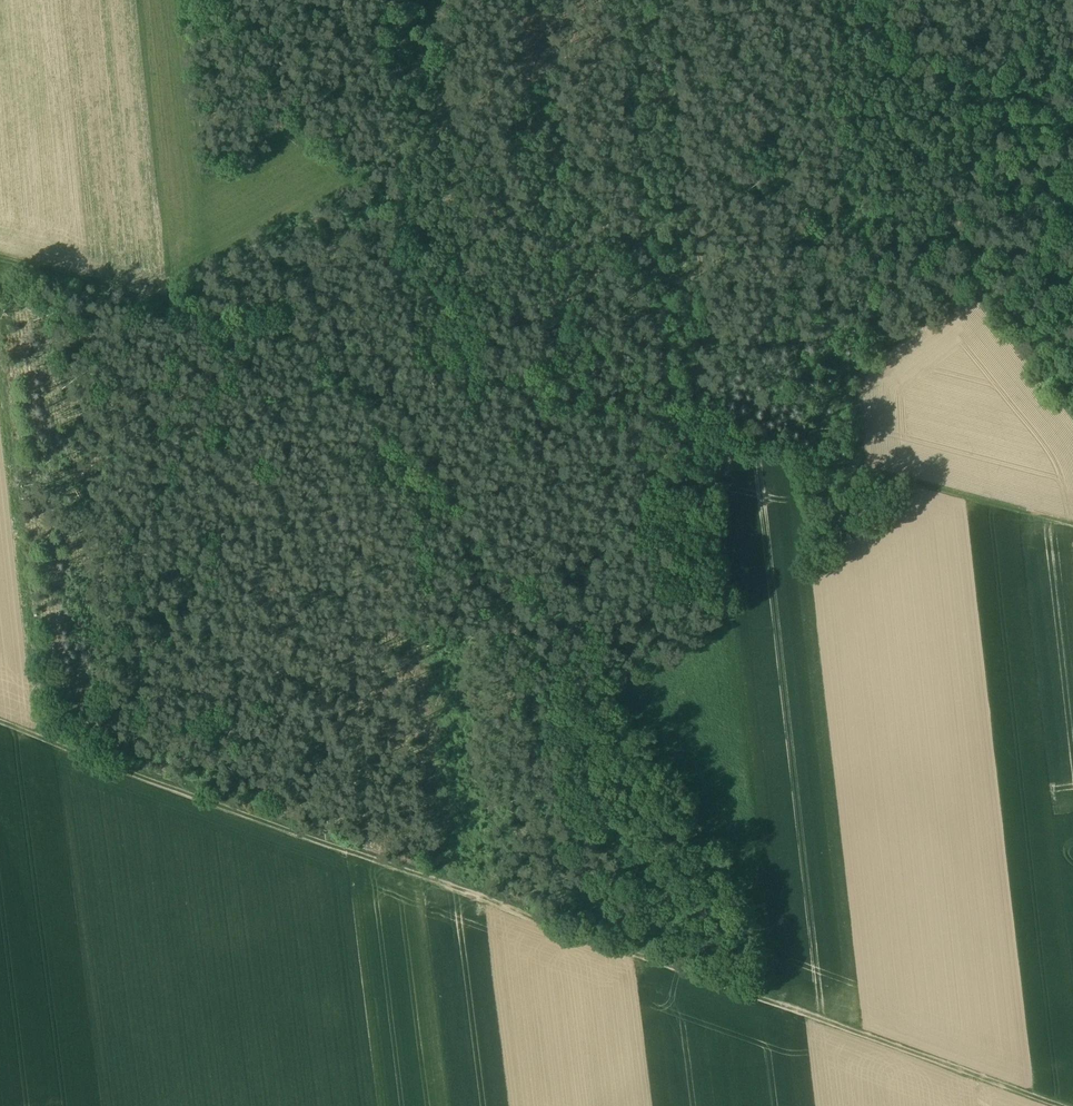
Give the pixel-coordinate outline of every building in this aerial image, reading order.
[(480,859),(481,876),(488,876),(487,858),(480,859)]
